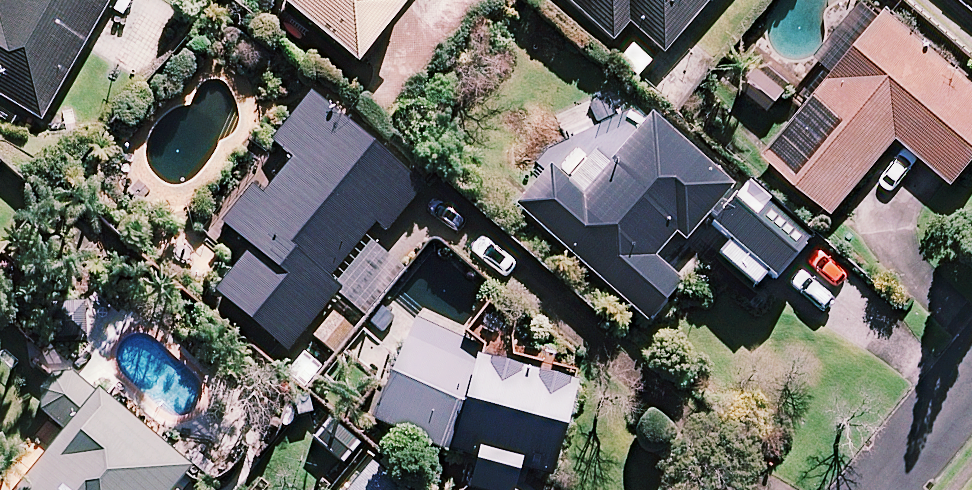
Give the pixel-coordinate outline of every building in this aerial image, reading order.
[(0,6),(0,99),(42,124),(114,0),(3,0),(0,6)] [(276,5),(359,72),(409,11),(398,3),(400,0),(280,0),(276,5)] [(613,46),(629,28),(664,58),(715,0),(560,0),(613,46)] [(888,15),(766,157),(833,215),(899,139),(954,187),(971,165),(971,87),(888,15)] [(287,356),(334,300),(359,320),(402,269),(366,239),(376,228),(385,236),(423,192),(313,99),(273,147),(294,164),(264,200),(254,191),(224,228),(254,253),(217,297),(287,356)] [(732,195),(652,124),(584,200),(555,175),(521,213),(648,326),(682,288),(654,263),(676,238),(686,246),(732,195)] [(767,283),(774,289),(809,251),(766,211),(753,225),(734,208),(711,233),(730,250),(720,261),(756,295),(767,283)] [(415,329),(377,425),(480,467),(471,489),(544,489),(582,397),(415,329)] [(193,480),(69,379),(38,417),(70,442),(31,489),(184,489),(193,480)] [(371,464),(348,489),(402,489),(371,464)]
